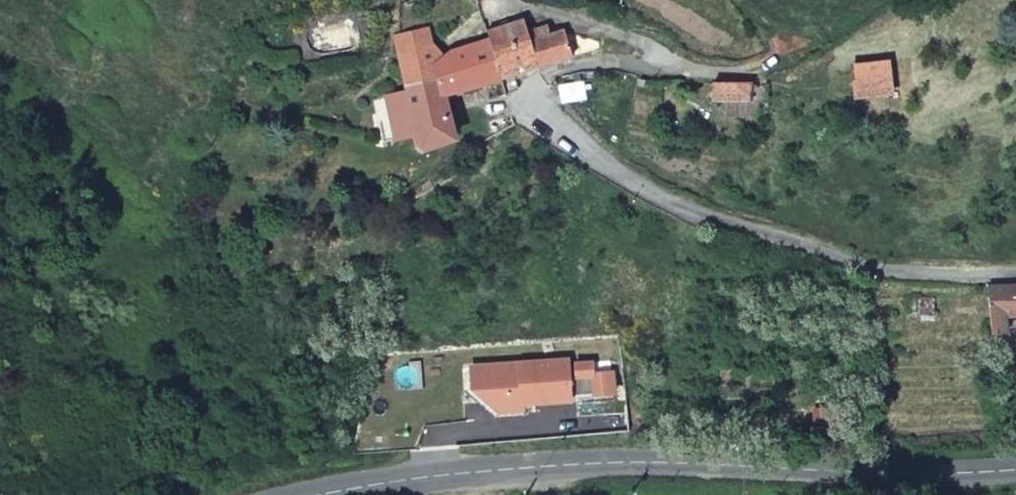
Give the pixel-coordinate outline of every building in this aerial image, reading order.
[(492,39),(503,74),(540,61),(530,26),(527,13),(488,26),(492,39)] [(530,26),(540,61),(574,48),(566,20),(551,23),(550,19),(530,26)] [(448,95),(503,74),(492,39),(455,51),(442,57),(432,49),(426,27),(393,35),(406,92),(409,92),(414,125),(415,129),(420,149),(457,141),(456,134),(464,134),(461,121),(453,123),(448,95)] [(769,85),(752,81),(718,83),(719,97),(752,97),(752,105),(770,105),(769,85)] [(414,125),(409,92),(406,92),(372,98),(379,135),(415,129),(414,125)] [(991,329),(1007,328),(1005,293),(1015,294),(1015,281),(989,281),(991,329)] [(572,390),(614,386),(612,364),(596,366),(595,355),(577,357),(578,370),(571,371),(570,354),(486,361),(488,397),(500,406),(525,404),(525,397),(572,393),(572,390)] [(488,397),(486,361),(472,362),(475,385),(488,397)] [(851,383),(832,382),(830,413),(849,415),(851,383)] [(500,406),(488,397),(479,397),(497,412),(526,410),(525,404),(500,406)]
